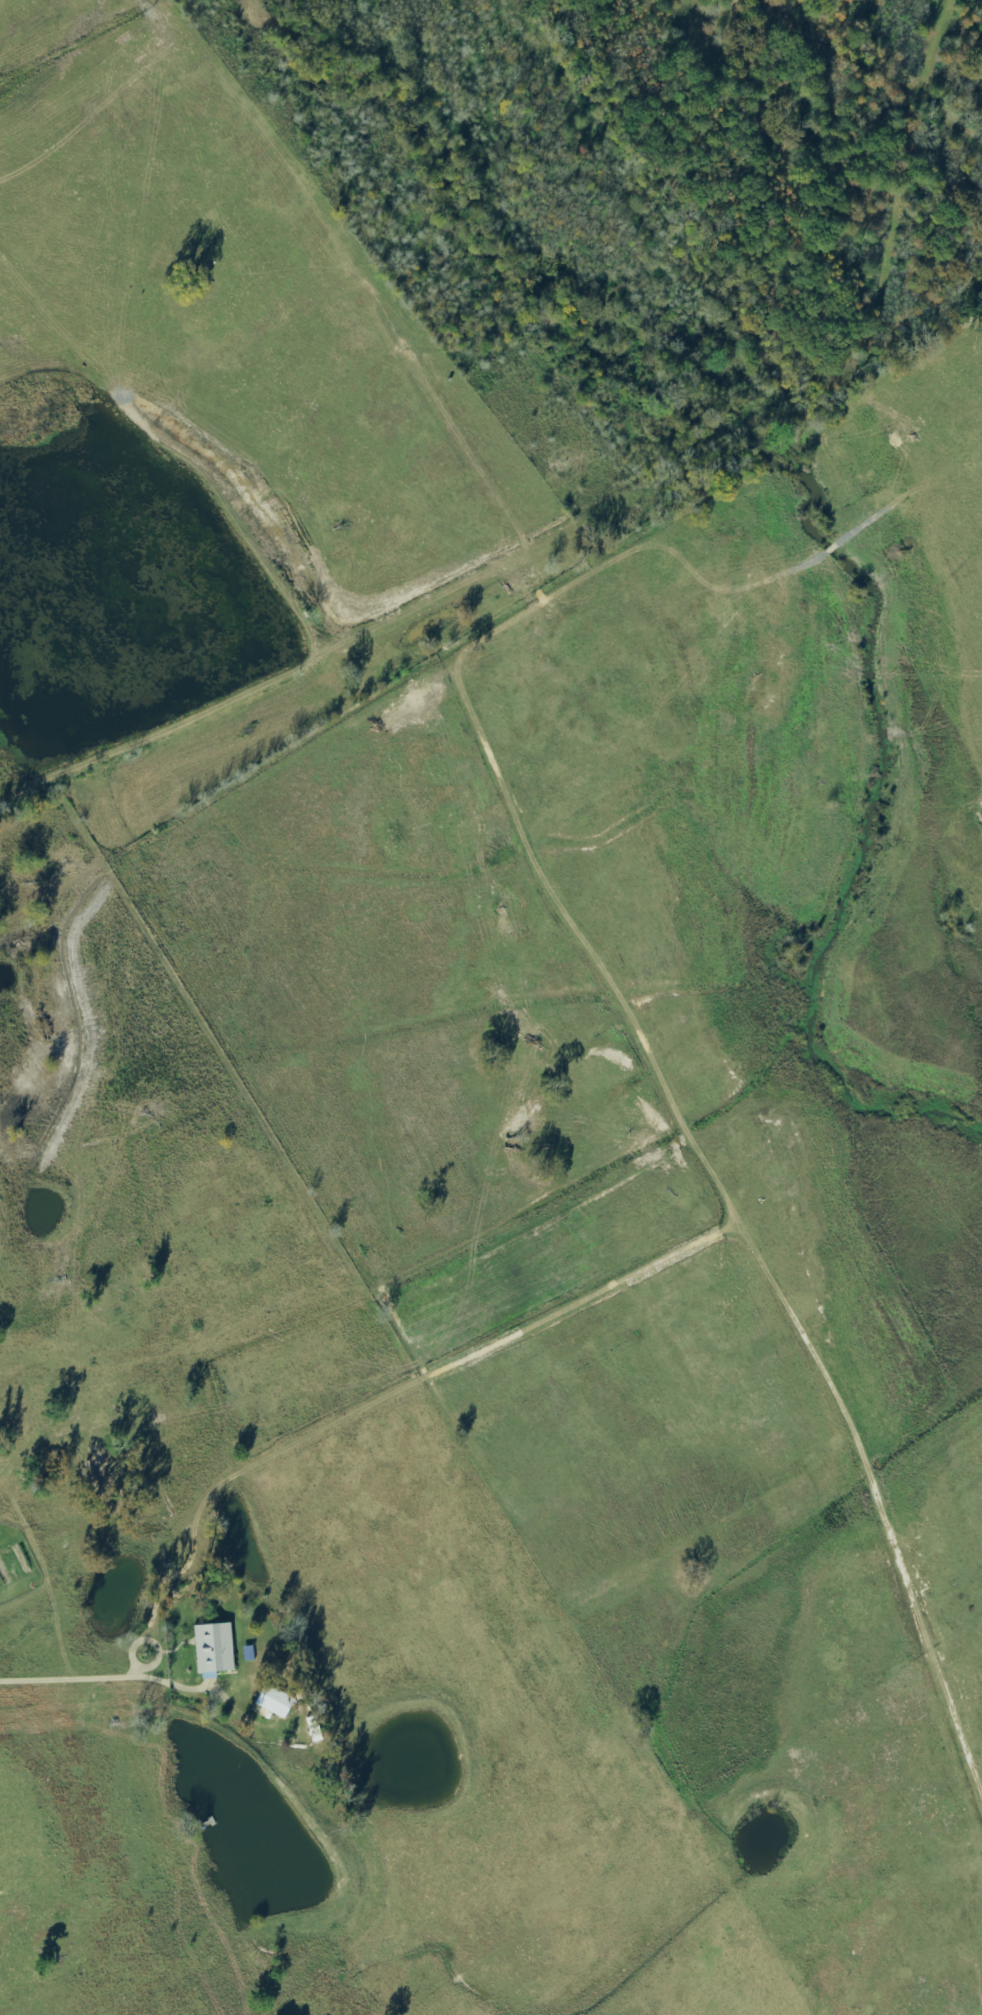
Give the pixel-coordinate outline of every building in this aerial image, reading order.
[(197,1674),(233,1671),(228,1623),(192,1627),(197,1674)] [(242,1647),(243,1662),(253,1661),(251,1646),(242,1647)] [(252,1705),(283,1720),(293,1700),(263,1684),(252,1705)]
